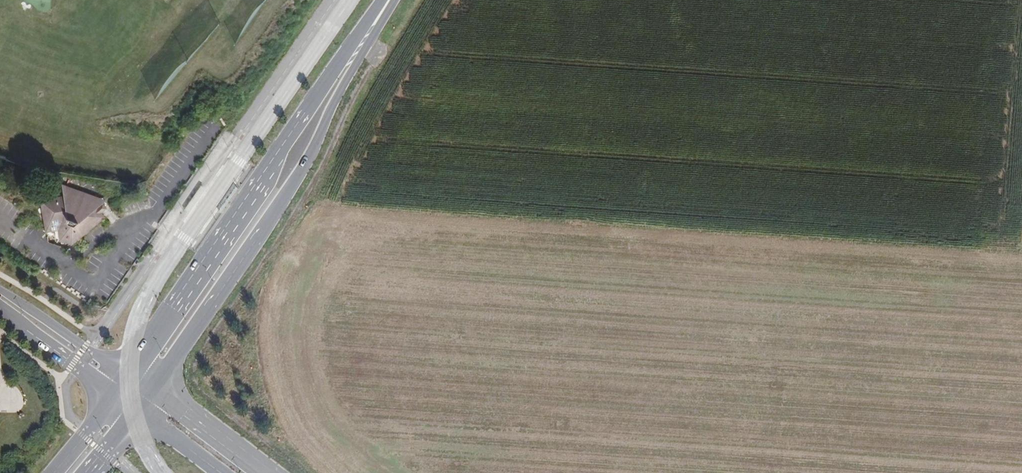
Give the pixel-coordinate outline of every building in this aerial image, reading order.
[(106,219),(103,198),(62,182),(64,195),(40,199),(45,233),(58,231),(60,241),(75,247),(79,236),(92,234),(97,221),(106,219)]
